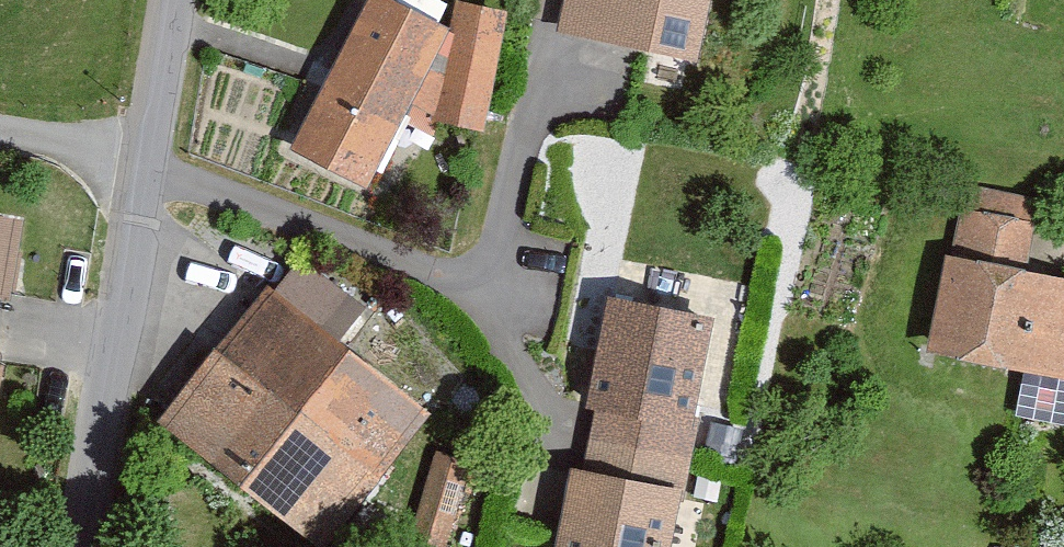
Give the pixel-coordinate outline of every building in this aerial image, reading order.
[(560,45),(708,74),(723,0),(569,0),(560,45)] [(457,42),(381,2),(298,161),(375,200),(457,42)] [(462,16),(457,42),(442,134),(489,141),(508,23),(462,16)] [(961,218),(952,265),(1031,280),(1040,233),(961,218)] [(0,228),(0,306),(15,309),(28,232),(0,228)] [(952,265),(934,361),(1063,385),(1063,286),(1031,280),(952,265)] [(303,269),(277,301),(341,352),(366,319),(303,269)] [(273,296),(166,429),(313,546),(340,546),(436,427),(341,352),(277,301),(273,296)] [(722,327),(614,306),(580,479),(689,500),(722,327)] [(435,463),(412,546),(465,546),(484,476),(435,463)] [(580,479),(567,546),(680,546),(689,500),(580,479)]
